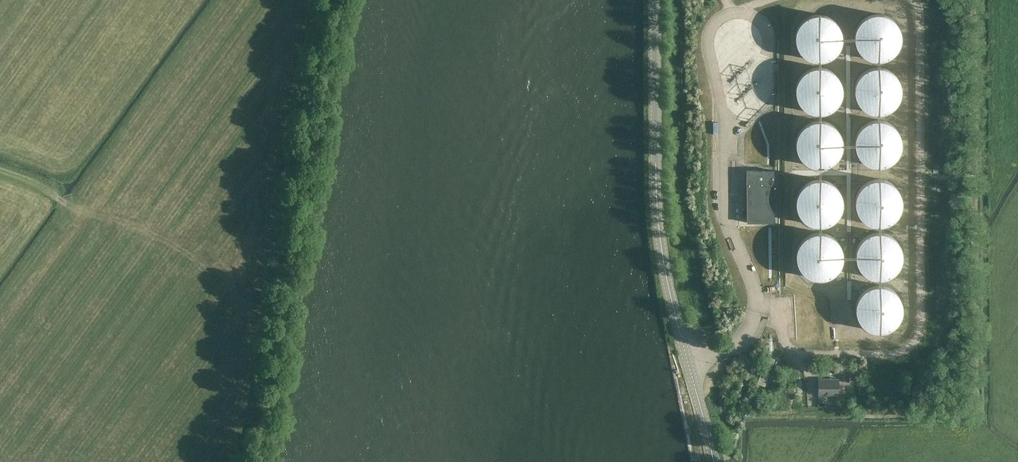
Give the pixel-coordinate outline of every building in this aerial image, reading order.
[(807,59),(812,61),(819,63),(826,62),(832,59),(837,55),(841,49),(843,43),(843,36),(841,30),(837,24),(831,20),(825,18),(819,17),(812,19),(806,22),(802,26),(799,31),(798,37),(798,43),(799,49),(802,54),(807,59)] [(866,59),(871,61),(878,63),(885,62),(891,59),(896,55),(900,49),(902,43),(902,36),(900,30),(896,24),(890,20),(884,18),(878,17),(871,19),(865,22),(861,26),(858,31),(857,37),(857,43),(858,49),(861,54),(866,59)] [(807,110),(813,113),(820,115),(826,114),(833,111),(838,107),(842,101),(843,95),(843,88),(841,82),(837,76),(832,72),(826,70),(819,69),(813,70),(807,74),(803,78),(800,83),(798,89),(798,95),(800,101),(803,106),(807,110)] [(866,110),(871,113),(878,114),(885,114),(891,111),(896,107),(900,101),(902,94),(902,88),(899,81),(895,76),(890,72),(884,69),(877,69),(871,70),(865,73),(861,77),(858,83),(856,89),(856,95),(858,101),(861,106),(866,110)] [(808,163),(813,166),(820,167),(826,167),(833,164),(838,160),(842,154),(844,147),(843,141),(841,134),(837,129),(832,125),(826,122),(819,122),(813,123),(807,126),(803,131),(800,136),(798,142),(798,148),(800,154),(803,159),(808,163)] [(866,163),(872,166),(878,167),(885,167),(891,164),(897,160),(900,154),(902,147),(902,141),(900,134),(896,128),(891,124),(885,122),(878,122),(871,123),(866,126),(861,130),(858,136),(857,142),(857,148),(859,154),(862,159),(866,163)] [(747,223),(774,223),(774,171),(747,171),(747,223)] [(866,222),(872,225),(878,226),(885,225),(891,223),(897,218),(900,213),(902,206),(902,199),(900,193),(896,187),(891,183),(885,181),(878,180),(872,182),(866,185),(861,189),(858,195),(857,200),(857,206),(859,212),(862,218),(866,222)] [(808,222),(813,225),(820,226),(827,226),(833,223),(838,219),(842,213),(844,207),(844,200),(842,193),(838,188),(833,184),(826,181),(820,181),(813,182),(808,185),(803,190),(800,195),(799,201),(799,207),(800,213),(804,218),(808,222)] [(806,275),(812,278),(818,279),(825,279),(831,276),(837,272),(840,266),(842,259),(842,253),(840,246),(836,241),(831,237),(825,234),(818,234),(812,235),(806,238),(801,243),(798,248),(797,254),(797,260),(799,266),(802,271),(806,275)] [(867,275),(873,278),(879,280),(886,279),(893,276),(898,272),(902,266),(903,260),(903,253),(901,247),(897,241),(892,237),(886,235),(879,234),(873,235),(867,239),(863,243),(860,248),(858,254),(858,260),(860,266),(863,271),(867,275)] [(866,327),(872,330),(879,332),(885,331),(892,328),(897,324),(901,318),(902,312),(902,305),(900,298),(896,293),(891,289),(885,286),(878,286),(872,287),(866,290),(862,295),(859,300),(857,306),(857,312),(859,318),(862,323),(866,327)] [(839,395),(839,379),(819,379),(819,395),(839,395)]
